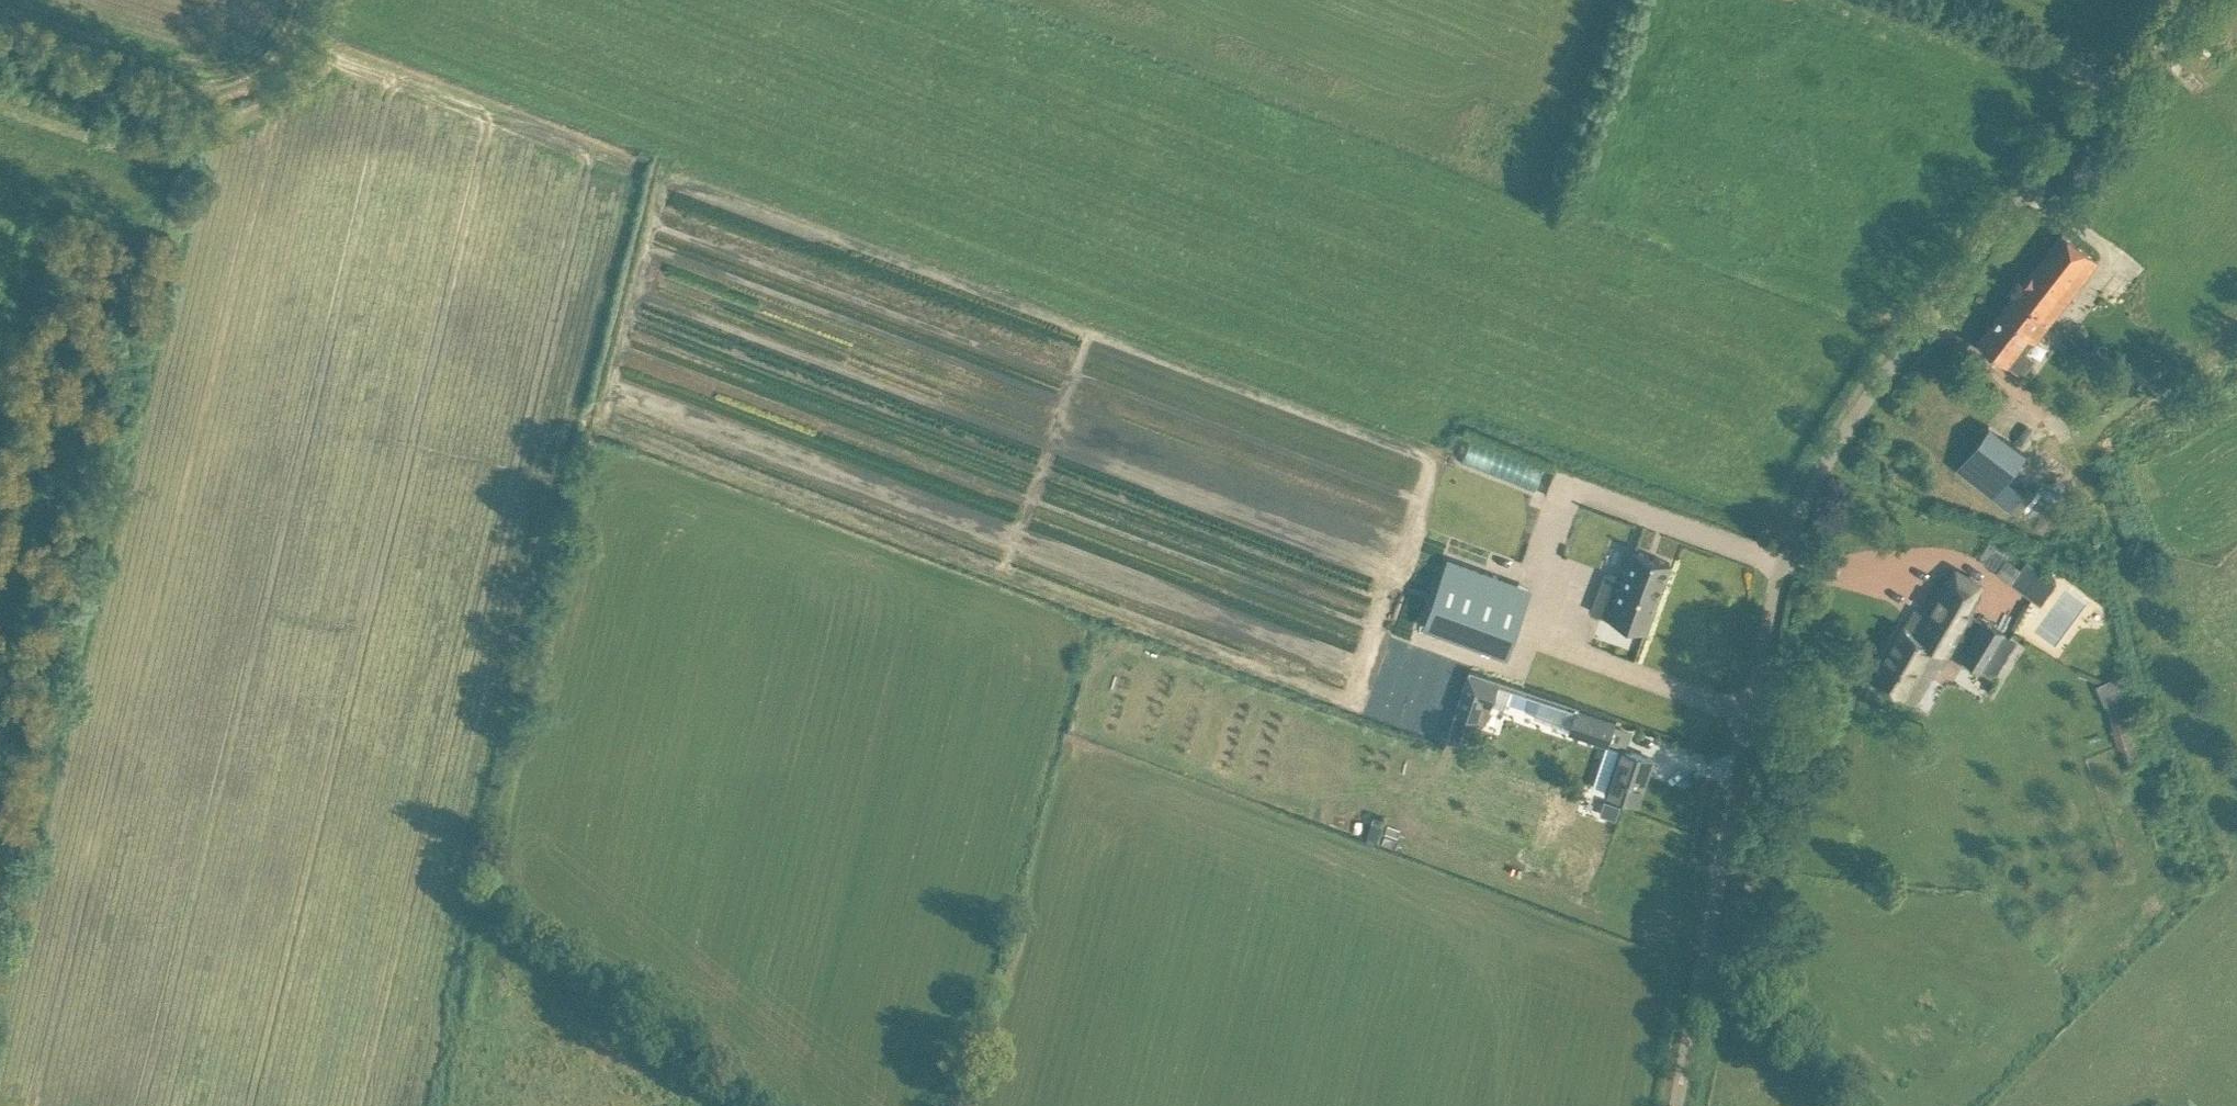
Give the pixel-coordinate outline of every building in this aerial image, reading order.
[(2069,50),(2068,52),(2076,54),(2078,48),(2080,43),(2062,36),(2058,46),(2069,50)] [(2008,363),(2022,373),(2036,356),(2027,349),(2033,341),(2035,342),(2098,260),(2062,232),(1977,341),(2007,364),(2008,363)] [(1993,421),(1957,465),(2018,514),(2034,494),(2011,475),(2030,451),(1993,421)] [(1471,437),(1462,458),(1534,490),(1543,469),(1471,437)] [(1592,611),(1624,622),(1644,630),(1670,562),(1633,548),(1622,578),(1607,572),(1592,611)] [(1448,559),(1424,625),(1509,656),(1533,590),(1448,559)] [(2020,567),(2011,580),(2040,602),(2056,580),(2027,559),(2020,567)] [(1872,677),(1905,697),(1928,661),(1936,665),(1943,653),(1947,655),(1978,596),(1945,576),(1912,631),(1904,626),(1872,677)] [(1982,667),(1995,675),(2015,641),(1986,623),(1963,659),(1981,670),(1982,667)] [(2096,683),(2109,711),(2127,703),(2114,675),(2096,683)] [(1568,730),(1607,743),(1615,720),(1576,707),(1568,730)] [(2112,718),(2125,763),(2140,759),(2127,714),(2112,718)] [(1607,791),(1637,801),(1652,757),(1621,747),(1607,791)]
